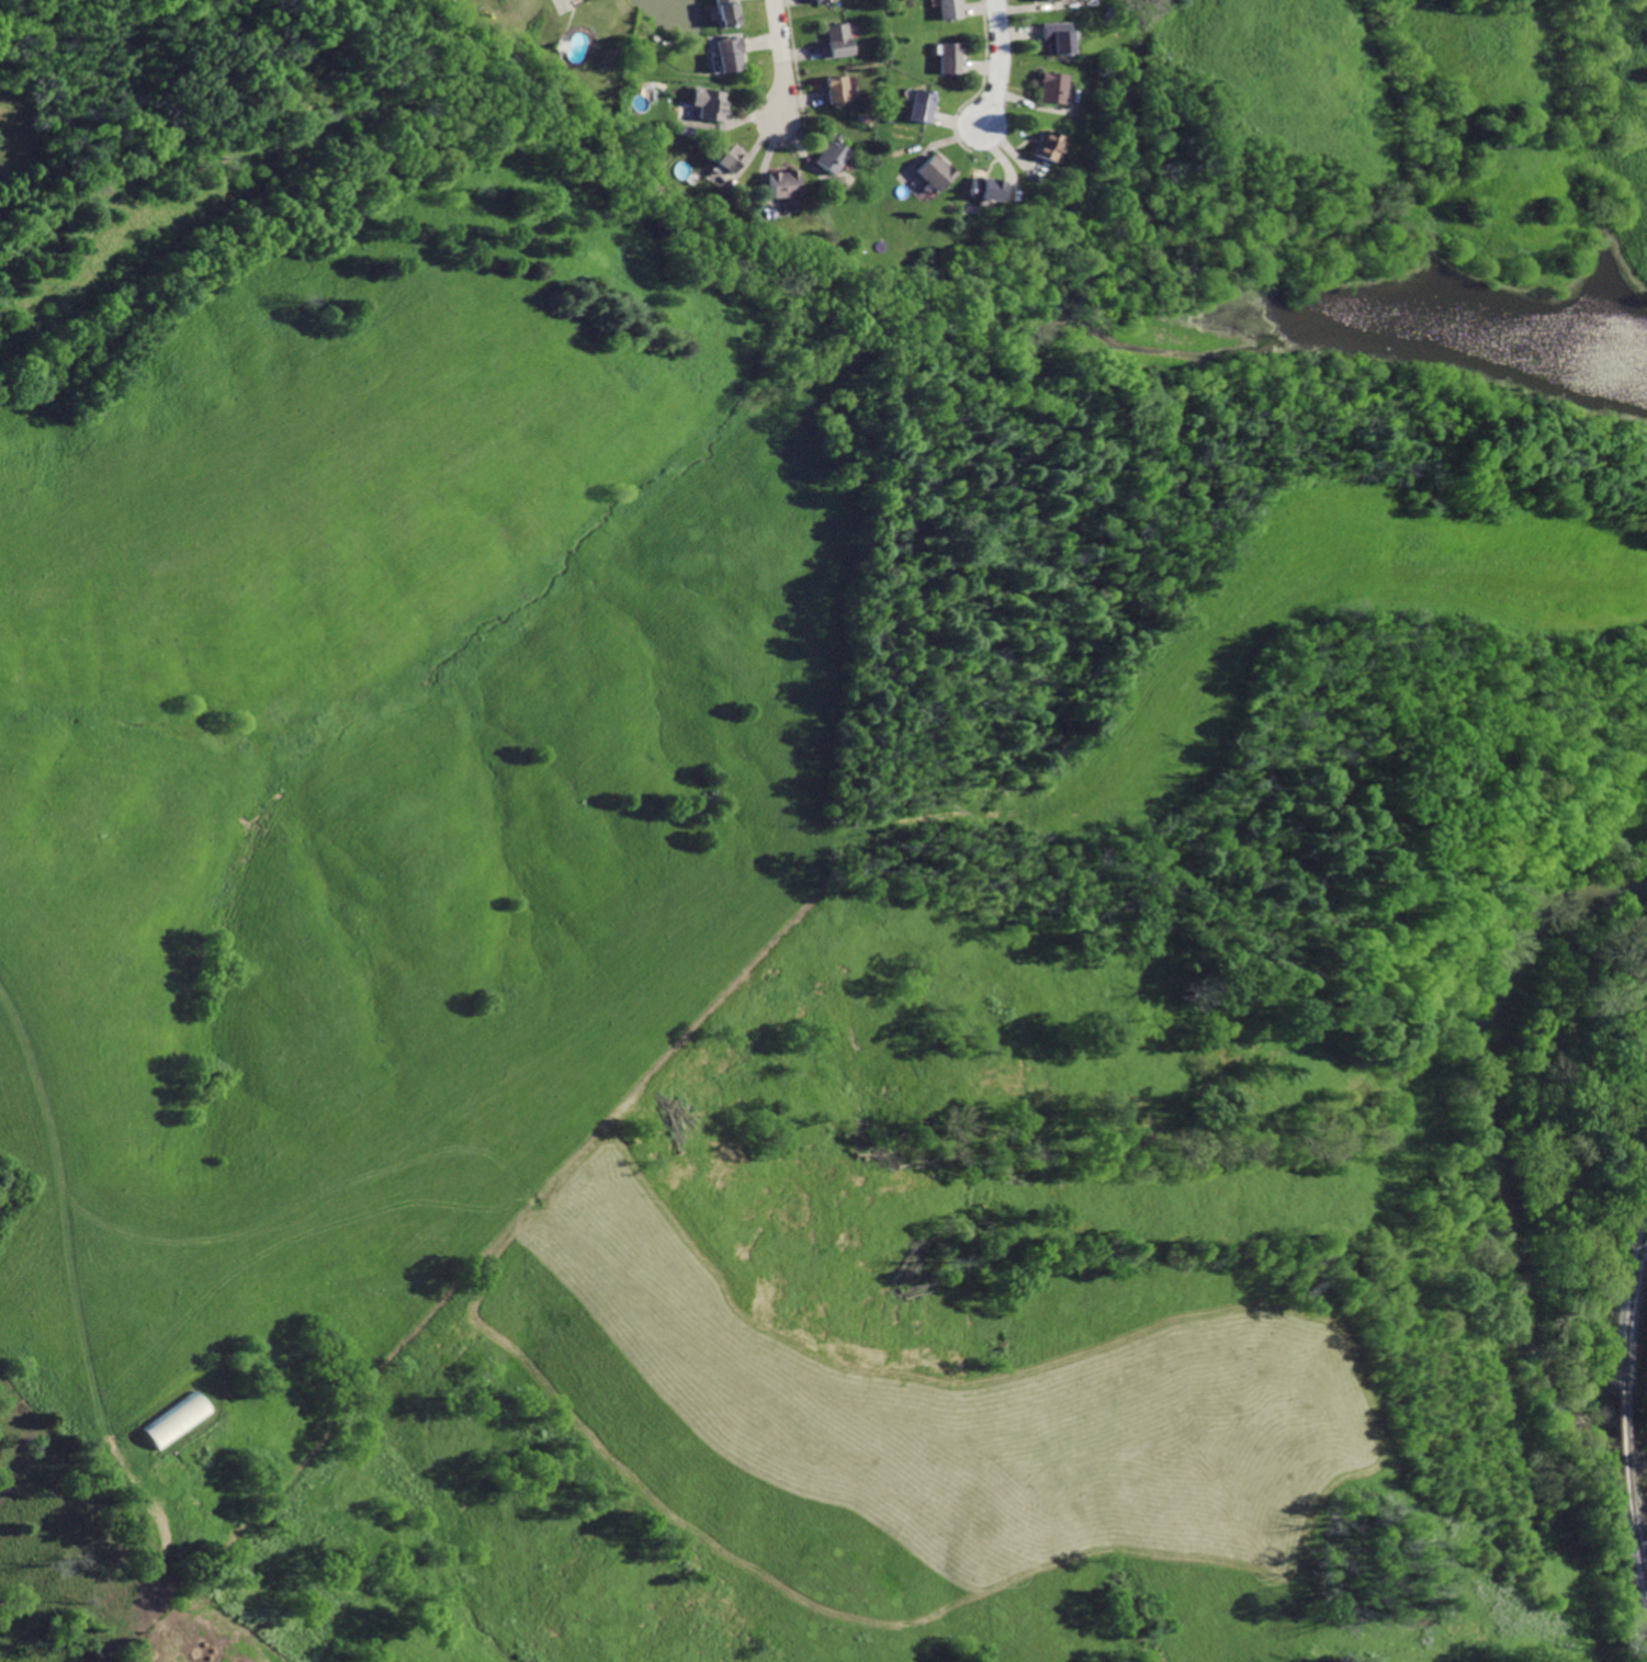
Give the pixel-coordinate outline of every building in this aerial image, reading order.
[(720,26),(741,23),(738,1),(735,1),(735,0),(717,0),(720,26)] [(944,21),(963,19),(961,0),(941,0),(944,21)] [(826,25),(830,39),(823,42),(826,58),(854,52),(847,21),(826,25)] [(1041,23),(1042,39),(1048,39),(1049,54),(1071,53),(1070,29),(1064,29),(1063,22),(1041,23)] [(718,41),(723,71),(741,68),(740,61),(746,60),(743,36),(718,41)] [(943,43),(941,72),(963,74),(963,44),(943,43)] [(1041,70),(1040,81),(1042,81),(1039,101),(1062,104),(1067,75),(1041,70)] [(828,78),(831,104),(851,102),(848,76),(828,78)] [(696,86),(692,104),(702,106),(701,118),(723,122),(724,113),(727,114),(730,102),(725,101),(727,91),(696,86)] [(916,89),(909,120),(928,124),(935,93),(916,89)] [(1041,131),(1031,155),(1052,163),(1062,138),(1041,131)] [(835,137),(817,161),(835,176),(854,151),(835,137)] [(724,140),(713,158),(735,173),(747,156),(724,140)] [(935,155),(920,173),(943,193),(958,174),(935,155)] [(771,174),(774,196),(803,193),(800,170),(771,174)] [(974,177),(971,196),(1002,202),(1004,181),(974,177)] [(156,1448),(211,1413),(196,1390),(141,1426),(156,1448)]
